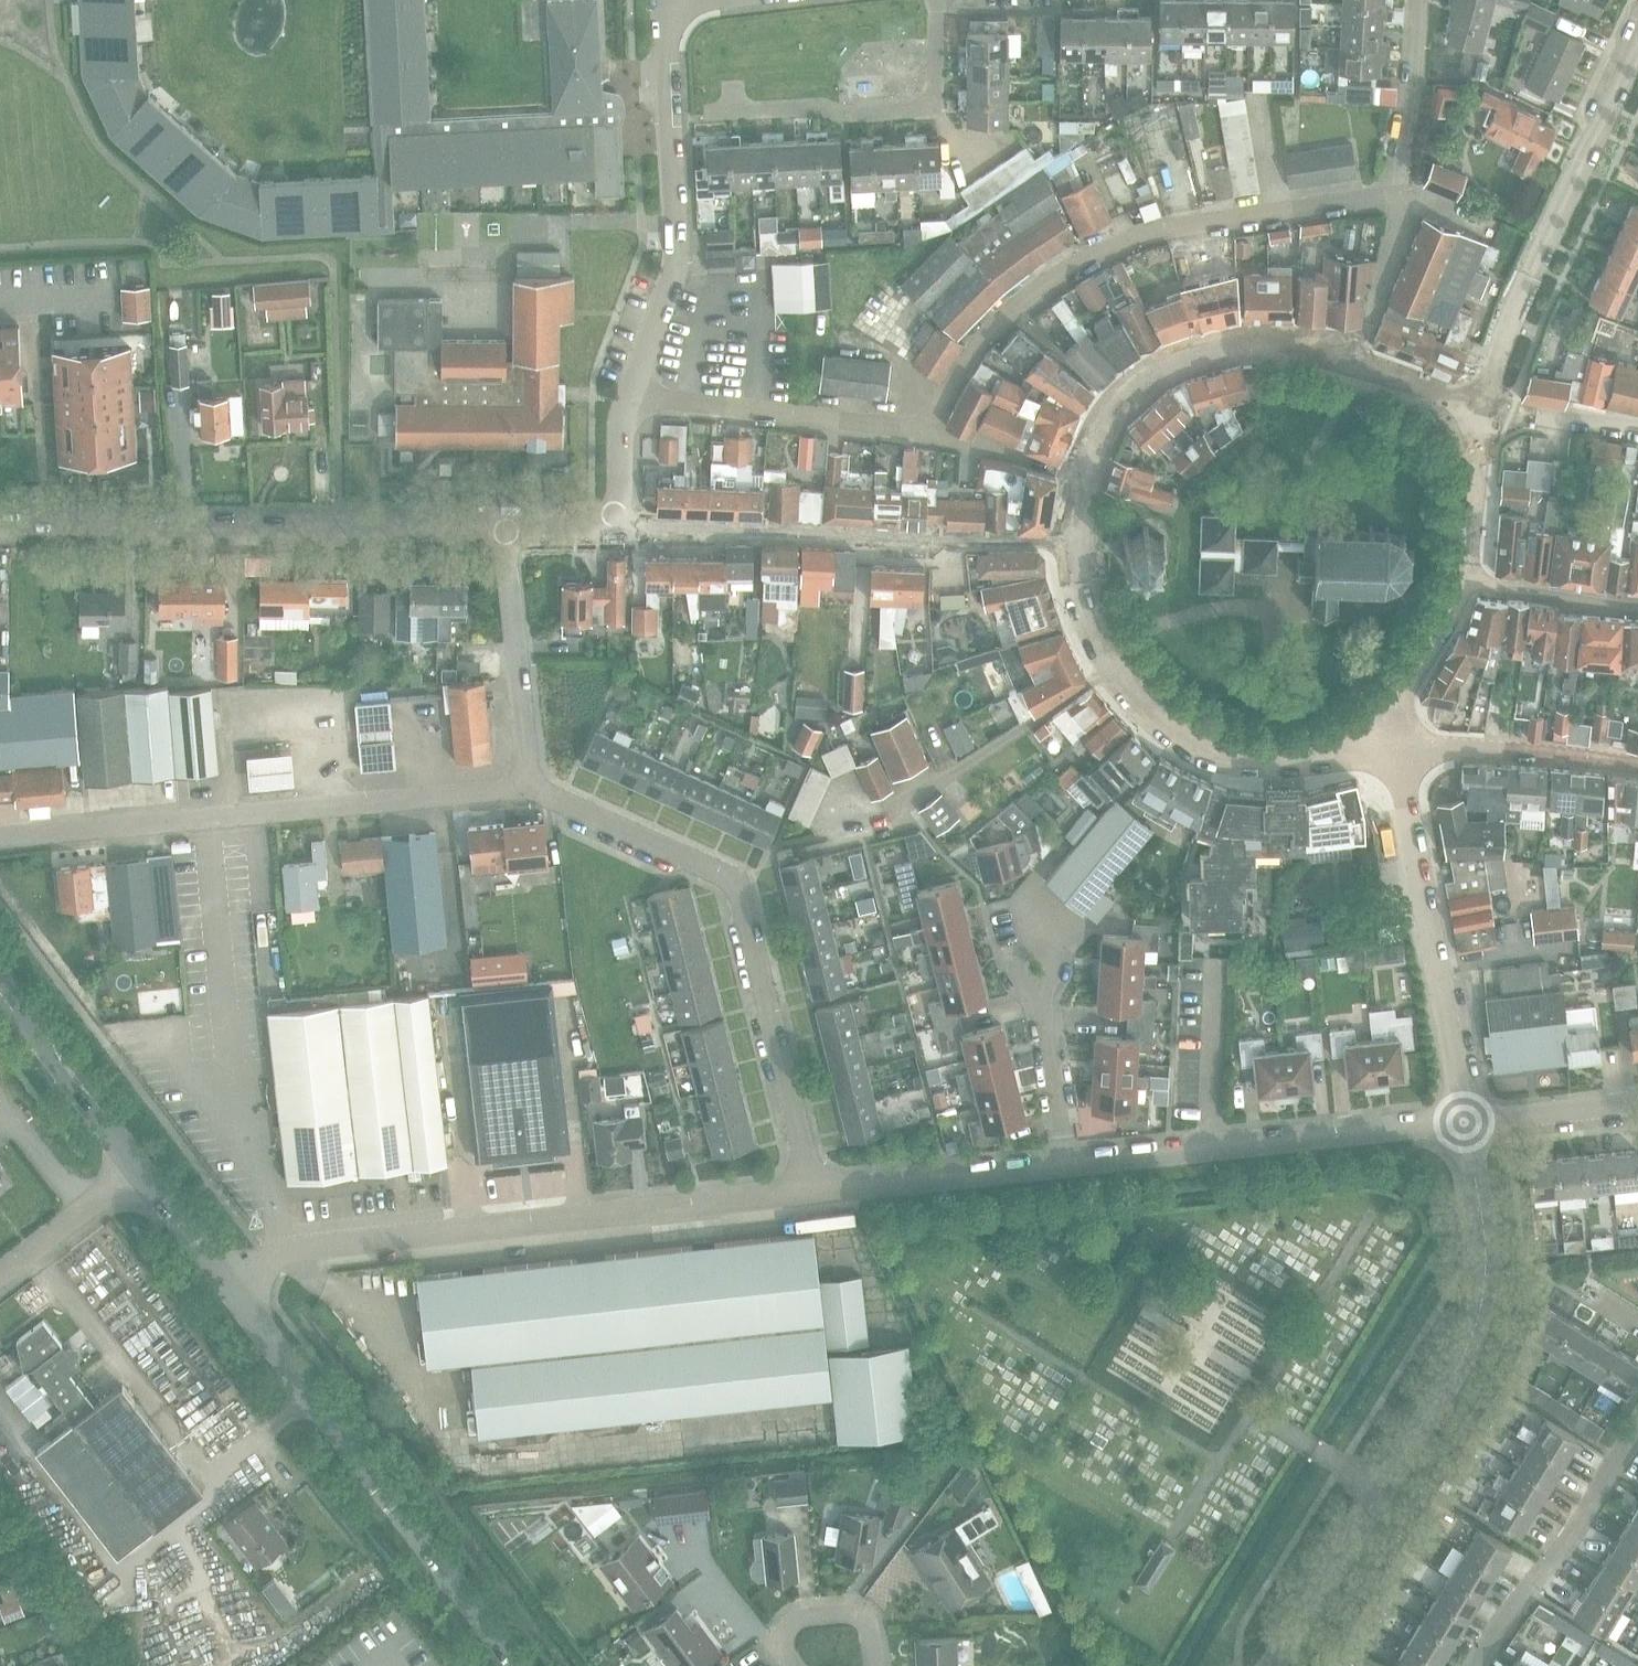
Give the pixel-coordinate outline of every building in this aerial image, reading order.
[(78,2),(72,2),(73,31),(80,31),(82,74),(111,136),(198,214),(262,237),(393,230),(391,184),(594,173),(596,195),(622,194),(618,123),(620,120),(620,117),(620,114),(619,111),(617,108),(618,108),(617,108),(617,107),(616,108),(602,109),(597,0),(547,0),(553,112),(430,119),(423,0),(367,0),(377,174),(259,181),(236,173),(148,94),(139,72),(135,0),(78,0),(78,2)] [(1181,0),(1159,0),(1159,36),(1181,36),(1181,0)] [(1181,36),(1181,48),(1203,48),(1203,36),(1203,0),(1181,0),(1181,36)] [(1225,0),(1203,0),(1203,36),(1225,36),(1225,0)] [(1248,0),(1225,0),(1225,36),(1247,37),(1248,0)] [(1270,0),(1248,0),(1247,37),(1270,37),(1270,0)] [(1270,37),(1292,37),(1292,0),(1270,0),(1270,37)] [(1480,47),(1492,0),(1453,0),(1452,4),(1456,5),(1447,39),(1480,47)] [(1597,13),(1602,0),(1561,0),(1578,7),(1579,5),(1597,13)] [(1521,20),(1544,31),(1553,12),(1530,1),(1521,20)] [(1391,16),(1391,5),(1342,2),(1341,24),(1381,27),(1382,15),(1391,16)] [(1082,55),(1082,6),(1073,6),(1073,14),(1059,14),(1059,55),(1082,55)] [(1104,55),(1104,15),(1094,15),(1094,6),(1082,6),(1082,55),(1104,55)] [(1127,55),(1127,6),(1117,6),(1117,15),(1104,15),(1104,55),(1105,55),(1104,73),(1116,73),(1116,55),(1127,55)] [(1127,6),(1127,55),(1149,55),(1150,15),(1137,15),(1137,6),(1127,6)] [(1299,23),(1310,23),(1311,7),(1299,6),(1299,23)] [(957,54),(1006,54),(1006,18),(969,18),(969,31),(966,31),(966,44),(958,44),(957,54)] [(1380,38),(1381,27),(1341,24),(1339,47),(1389,49),(1389,39),(1380,38)] [(1299,45),(1310,45),(1310,28),(1299,28),(1299,45)] [(1569,70),(1570,71),(1583,42),(1551,28),(1526,84),(1557,97),(1569,70)] [(1043,55),(1054,55),(1054,38),(1043,37),(1043,55)] [(1326,46),(1324,68),(1338,69),(1336,100),(1372,103),(1373,83),(1375,83),(1376,71),(1378,71),(1379,59),(1388,59),(1389,49),(1339,47),(1326,46)] [(1299,67),(1310,67),(1310,50),(1299,50),(1299,67)] [(1006,76),(1006,54),(957,54),(957,65),(966,65),(966,76),(1006,76)] [(1053,73),(1054,55),(1043,55),(1042,72),(1053,73)] [(1293,60),(1251,60),(1251,74),(1293,74),(1293,60)] [(1463,66),(1432,61),(1426,96),(1444,99),(1447,82),(1460,84),(1463,66)] [(958,98),(1006,98),(1006,76),(966,76),(966,88),(958,88),(958,98)] [(1156,89),(1180,89),(1180,78),(1156,78),(1156,89)] [(1180,78),(1180,89),(1199,89),(1199,78),(1180,78)] [(1269,89),(1269,79),(1252,78),(1252,89),(1269,89)] [(1225,84),(1225,96),(1243,96),(1243,79),(1226,79),(1226,84),(1225,84)] [(1269,79),(1269,89),(1293,90),(1293,79),(1269,79)] [(1042,99),(1053,99),(1054,82),(1042,82),(1042,99)] [(1217,96),(1225,96),(1225,84),(1208,85),(1208,96),(1216,95),(1217,96)] [(1375,85),(1374,103),(1396,104),(1397,87),(1375,85)] [(1127,100),(1132,109),(1147,102),(1142,92),(1127,100)] [(1486,124),(1482,135),(1507,147),(1510,141),(1521,146),(1511,168),(1529,176),(1539,154),(1541,155),(1554,128),(1537,120),(1538,117),(1482,92),(1477,105),(1488,110),(1482,122),(1486,124)] [(1219,114),(1245,110),(1243,96),(1217,101),(1219,114)] [(1006,121),(1006,98),(958,98),(958,109),(966,109),(966,120),(1006,121)] [(1116,118),(1132,109),(1127,100),(1111,108),(1116,118)] [(1177,104),(1185,138),(1200,135),(1192,100),(1177,104)] [(1222,127),(1247,123),(1245,110),(1219,114),(1222,127)] [(1076,131),(1076,120),(1059,120),(1059,130),(1076,131)] [(1092,131),(1091,131),(1094,131),(1094,120),(1076,120),(1076,131),(1092,131)] [(1224,141),(1249,136),(1247,123),(1222,127),(1224,141)] [(827,129),(816,130),(818,178),(829,178),(830,199),(844,198),(843,177),(842,177),(840,138),(828,139),(827,129)] [(809,179),(818,178),(816,130),(807,131),(807,139),(795,140),(796,180),(797,189),(809,188),(809,179)] [(1092,131),(1076,131),(1059,130),(1060,153),(1083,138),(1083,131),(1091,131),(1092,131)] [(753,182),(774,181),(771,132),(762,133),(763,141),(751,142),(753,182)] [(796,180),(795,140),(784,141),(783,132),(771,132),(774,181),(796,180)] [(915,133),(918,181),(938,180),(939,195),(954,194),(953,180),(941,163),(939,163),(938,141),(925,142),(925,132),(915,133)] [(895,182),(918,181),(915,133),(904,133),(905,142),(894,143),(895,182)] [(753,182),(751,142),(740,143),(739,134),(728,135),(730,183),(753,182)] [(895,182),(894,143),(882,143),(881,134),(871,135),(874,183),(885,183),(885,198),(896,198),(895,182)] [(709,184),(730,183),(728,135),(718,135),(718,144),(706,144),(707,167),(696,167),(698,196),(710,195),(709,184)] [(861,145),(849,146),(851,199),(874,198),(874,183),(871,135),(860,135),(861,145)] [(1226,154),(1251,150),(1249,136),(1224,141),(1226,154)] [(1129,139),(1117,143),(1125,166),(1137,162),(1129,139)] [(1074,161),(1072,159),(1087,149),(1082,141),(1067,152),(1066,150),(1043,166),(1050,177),(1052,176),(1060,193),(1079,233),(1111,218),(1091,178),(1083,182),(1079,173),(1075,174),(1070,164),(1074,161)] [(1284,154),(1288,186),(1357,176),(1352,143),(1284,154)] [(1028,174),(1040,166),(1024,145),(1013,152),(1028,174)] [(1228,167),(1254,163),(1251,150),(1226,154),(1228,167)] [(1018,181),(1028,174),(1013,152),(1003,159),(1018,181)] [(1007,189),(1018,181),(1003,159),(992,167),(1007,189)] [(1422,184),(1455,198),(1465,175),(1432,161),(1422,184)] [(1230,181),(1256,177),(1254,163),(1228,167),(1230,181)] [(964,289),(980,310),(1003,286),(1046,253),(1074,236),(1072,232),(1055,205),(1058,203),(1041,166),(1040,166),(1028,174),(1018,181),(1007,189),(995,196),(993,198),(999,207),(956,239),(949,233),(923,260),(961,291),(964,289)] [(995,196),(1007,189),(992,167),(981,175),(995,196)] [(1148,168),(1133,178),(1140,190),(1156,180),(1148,168)] [(993,198),(995,196),(981,175),(971,182),(985,203),(993,198)] [(1256,177),(1230,181),(1232,194),(1258,190),(1256,177)] [(954,212),(945,218),(951,226),(960,220),(985,203),(971,182),(959,190),(968,202),(954,212)] [(1637,233),(1637,203),(1633,201),(1622,226),(1637,233)] [(925,225),(925,212),(909,212),(909,224),(925,225)] [(1422,216),(1389,300),(1423,314),(1451,326),(1457,313),(1456,312),(1457,310),(1457,309),(1466,290),(1479,296),(1488,275),(1474,270),(1485,243),(1485,242),(1422,216)] [(859,241),(877,240),(876,220),(875,220),(876,229),(859,230),(859,241)] [(876,220),(877,240),(894,239),(893,228),(884,229),(884,220),(876,220)] [(798,225),(799,246),(822,245),(822,243),(821,231),(820,224),(798,225)] [(1622,226),(1611,250),(1637,262),(1637,233),(1622,226)] [(903,228),(904,245),(922,238),(921,227),(903,228)] [(1289,227),(1268,230),(1270,243),(1291,240),(1289,227)] [(706,230),(707,248),(734,247),(733,228),(706,230)] [(760,253),(778,252),(776,229),(759,230),(760,253)] [(776,229),(778,252),(796,251),(795,240),(778,241),(777,229),(776,229)] [(838,229),(821,231),(822,243),(839,242),(838,229)] [(1211,239),(1202,241),(1205,254),(1215,252),(1211,239)] [(1637,275),(1637,262),(1611,250),(1600,273),(1632,288),(1637,275)] [(707,255),(708,271),(735,270),(734,253),(707,255)] [(1331,256),(1329,278),(1326,321),(1358,324),(1361,281),(1369,281),(1375,259),(1331,256)] [(811,261),(813,307),(831,306),(828,260),(812,261),(811,261)] [(954,338),(980,310),(964,289),(961,291),(923,260),(901,284),(954,338)] [(792,309),(813,307),(811,261),(772,263),(775,309),(791,308),(792,308),(792,309)] [(1161,338),(1145,307),(1121,261),(1109,267),(1123,293),(1107,301),(1114,308),(1116,307),(1122,319),(1121,320),(1139,350),(1161,338)] [(1621,313),(1632,288),(1600,273),(1589,298),(1621,313)] [(1243,274),(1243,318),(1266,318),(1267,274),(1243,274)] [(1290,275),(1267,274),(1266,318),(1289,318),(1290,275)] [(1074,285),(1089,309),(1106,299),(1091,275),(1074,285)] [(1182,294),(1145,307),(1161,338),(1189,328),(1239,317),(1236,275),(1180,289),(1181,291),(1182,294)] [(1329,278),(1328,278),(1297,275),(1293,318),(1326,321),(1329,278)] [(572,320),(572,276),(514,276),(514,356),(506,357),(506,338),(441,338),(441,298),(377,298),(377,343),(395,343),(395,390),(401,390),(401,401),(395,401),(395,443),(563,443),(563,402),(565,402),(565,381),(558,381),(558,320),(572,320)] [(216,278),(216,315),(238,315),(238,278),(216,278)] [(309,302),(307,278),(255,283),(257,306),(309,302)] [(151,318),(149,287),(122,288),(124,320),(151,318)] [(1117,364),(1090,336),(1086,332),(1087,330),(1062,295),(1050,304),(1076,340),(1064,351),(1097,385),(1117,364)] [(1378,327),(1371,345),(1423,363),(1422,365),(1423,365),(1434,338),(1436,335),(1422,329),(1424,324),(1419,322),(1423,314),(1389,300),(1383,314),(1378,327)] [(1434,338),(1423,365),(1454,379),(1467,352),(1457,348),(1471,315),(1457,309),(1457,310),(1456,312),(1457,313),(1451,326),(1443,342),(1434,338)] [(1139,350),(1121,320),(1114,323),(1107,312),(1093,320),(1099,332),(1090,336),(1117,364),(1139,350)] [(3,408),(3,401),(23,399),(19,324),(0,325),(0,408),(3,408)] [(910,363),(938,381),(963,343),(934,325),(910,363)] [(1023,371),(1046,387),(1079,409),(1093,389),(1017,327),(998,350),(1023,371)] [(308,332),(310,367),(325,366),(323,331),(308,332)] [(1579,398),(1588,357),(1592,340),(1572,335),(1562,369),(1556,368),(1554,379),(1530,375),(1521,399),(1564,405),(1566,395),(1579,398)] [(170,342),(172,384),(188,383),(186,341),(170,342)] [(55,368),(57,401),(60,460),(80,459),(80,467),(136,464),(129,346),(54,350),(55,368)] [(818,389),(884,397),(888,362),(822,354),(818,389)] [(1579,398),(1637,412),(1637,365),(1637,367),(1588,357),(1579,398)] [(1242,365),(1214,372),(1224,413),(1219,414),(1225,424),(1222,427),(1230,436),(1241,427),(1229,401),(1249,395),(1258,394),(1258,388),(1256,366),(1256,364),(1242,365)] [(738,385),(740,370),(724,368),(723,383),(738,385)] [(1218,445),(1230,436),(1222,427),(1225,424),(1219,414),(1224,413),(1214,372),(1187,380),(1194,411),(1216,405),(1217,410),(1214,411),(1217,422),(1207,431),(1218,445)] [(1013,411),(1024,386),(1001,375),(993,391),(989,399),(1013,411)] [(312,406),(305,406),(304,377),(283,378),(283,383),(261,384),(263,425),(266,425),(268,429),(278,428),(280,424),(306,423),(305,419),(312,419),(312,406)] [(969,378),(945,425),(970,437),(975,426),(989,399),(993,391),(969,378)] [(229,396),(212,397),(211,379),(197,379),(199,407),(193,407),(194,419),(199,419),(200,433),(230,431),(229,396)] [(1190,412),(1194,411),(1187,380),(1169,389),(1148,408),(1182,446),(1188,454),(1196,464),(1210,452),(1200,431),(1192,438),(1178,423),(1190,412)] [(1023,416),(1010,443),(1058,462),(1077,412),(1079,409),(1046,387),(1034,415),(1015,407),(1013,411),(1023,416)] [(1023,416),(1013,411),(989,399),(975,426),(1010,443),(1023,416)] [(1185,472),(1196,464),(1188,454),(1182,446),(1148,408),(1126,427),(1147,449),(1157,441),(1170,456),(1171,455),(1185,472)] [(685,452),(685,451),(687,422),(660,421),(659,456),(686,457),(685,452)] [(737,460),(738,434),(725,433),(725,459),(737,460)] [(738,434),(737,460),(736,485),(735,514),(760,515),(762,486),(750,486),(751,434),(738,434)] [(825,469),(826,448),(826,438),(797,437),(796,468),(825,469)] [(1588,460),(1617,465),(1621,444),(1592,438),(1588,460)] [(822,520),(871,523),(874,481),(840,478),(843,450),(826,448),(825,469),(824,490),(822,520)] [(930,482),(931,481),(927,481),(926,494),(915,494),(917,466),(917,448),(903,448),(901,479),(899,525),(926,525),(926,520),(932,520),(934,482),(930,482)] [(709,513),(710,483),(695,483),(695,468),(693,451),(685,451),(685,452),(686,457),(685,471),(684,512),(709,513)] [(1007,489),(1006,527),(1042,528),(1048,523),(1056,476),(1012,463),(980,457),(975,486),(986,488),(1007,489)] [(1104,486),(1169,506),(1173,492),(1151,484),(1155,469),(1113,457),(1104,486)] [(1558,494),(1563,494),(1565,480),(1563,480),(1565,458),(1553,457),(1550,478),(1559,479),(1558,494)] [(822,520),(824,490),(800,488),(800,482),(785,481),(785,469),(764,468),(763,480),(771,480),(769,515),(799,517),(822,520)] [(897,479),(896,488),(885,488),(886,469),(874,469),(874,481),(871,523),(899,525),(901,479),(897,479)] [(684,512),(685,471),(674,471),(674,475),(659,474),(657,510),(684,512)] [(735,514),(736,485),(725,484),(725,477),(710,477),(710,483),(709,513),(735,514)] [(976,526),(977,499),(936,498),(937,482),(931,481),(930,482),(934,482),(932,520),(946,520),(946,526),(976,526)] [(1500,500),(1527,503),(1530,485),(1502,482),(1500,500)] [(976,526),(1006,527),(1007,489),(986,488),(985,499),(977,499),(976,526)] [(1555,525),(1557,526),(1561,500),(1546,498),(1542,523),(1543,523),(1542,529),(1526,526),(1522,574),(1547,577),(1555,525)] [(1243,535),(1243,536),(1235,536),(1235,514),(1201,512),(1200,547),(1201,547),(1200,555),(1199,555),(1198,589),(1233,590),(1233,569),(1241,569),(1241,570),(1276,571),(1276,548),(1303,549),(1303,556),(1302,556),(1300,556),(1299,555),(1296,557),(1298,559),(1297,570),(1295,572),(1298,576),(1300,574),(1313,575),(1312,603),(1307,602),(1307,607),(1311,607),(1311,612),(1316,612),(1316,607),(1331,608),(1331,613),(1335,613),(1336,609),(1340,609),(1340,605),(1336,604),(1337,582),(1346,582),(1346,587),(1351,587),(1351,582),(1363,583),(1363,588),(1368,588),(1368,583),(1380,583),(1379,588),(1384,588),(1385,583),(1397,579),(1400,584),(1405,581),(1401,576),(1406,566),(1413,569),(1415,564),(1408,562),(1410,552),(1416,550),(1414,545),(1408,547),(1402,538),(1407,534),(1403,530),(1399,534),(1387,530),(1387,525),(1382,525),(1382,530),(1371,529),(1371,524),(1366,524),(1365,529),(1354,529),(1354,524),(1349,524),(1349,528),(1341,528),(1341,523),(1339,523),(1339,516),(1319,515),(1318,522),(1317,522),(1317,528),(1316,528),(1316,530),(1304,529),(1303,539),(1277,538),(1277,536),(1243,535)] [(1608,537),(1610,524),(1611,514),(1598,512),(1596,526),(1602,527),(1601,537),(1558,531),(1559,526),(1557,526),(1555,525),(1547,577),(1602,584),(1606,548),(1610,549),(1612,538),(1608,537)] [(1630,518),(1629,536),(1627,549),(1626,558),(1623,587),(1637,588),(1637,518),(1630,518)] [(1493,571),(1519,573),(1524,521),(1509,520),(1508,527),(1497,526),(1493,571)] [(1623,587),(1626,558),(1617,556),(1620,526),(1610,524),(1608,537),(1612,538),(1610,549),(1606,548),(1602,584),(1623,587)] [(1163,535),(1157,539),(1147,532),(1148,525),(1141,525),(1141,532),(1131,537),(1125,533),(1122,539),(1128,542),(1127,554),(1121,557),(1124,562),(1130,559),(1139,565),(1139,572),(1145,572),(1146,565),(1155,560),(1161,564),(1165,559),(1159,555),(1160,544),(1166,541),(1163,535)] [(726,557),(725,586),(740,587),(740,579),(752,579),(753,545),(726,544),(726,557)] [(784,627),(795,628),(797,625),(798,604),(794,604),(796,547),(761,545),(760,569),(761,569),(761,576),(764,579),(761,619),(776,620),(784,627)] [(831,585),(852,586),(854,551),(834,550),(834,548),(802,546),(799,585),(831,587),(831,585)] [(989,552),(989,575),(1044,574),(1044,557),(1038,551),(989,552)] [(591,586),(592,582),(562,582),(562,621),(590,621),(590,619),(607,619),(607,621),(623,621),(624,556),(607,556),(607,586),(591,586)] [(673,592),(673,585),(673,557),(646,556),(645,603),(632,603),(631,630),(657,630),(657,592),(673,592)] [(699,615),(699,557),(673,557),(673,585),(687,585),(691,616),(699,615)] [(726,557),(699,557),(699,615),(706,616),(710,600),(725,600),(725,586),(726,557)] [(894,631),(898,566),(870,565),(868,599),(880,600),(878,644),(894,645),(893,633),(893,631),(894,631)] [(898,566),(894,631),(902,633),(908,601),(922,602),(924,567),(898,566)] [(1018,641),(1062,628),(1052,595),(1045,575),(981,586),(985,607),(996,605),(1000,619),(1011,617),(1018,641)] [(158,579),(159,613),(225,612),(224,579),(158,579)] [(260,579),(260,613),(346,614),(347,579),(260,579)] [(411,590),(396,590),(396,638),(438,638),(439,580),(411,580),(411,590)] [(439,580),(438,638),(450,638),(451,618),(466,618),(466,581),(439,580)] [(109,594),(82,593),(82,622),(82,635),(99,635),(99,623),(109,623),(109,628),(123,628),(123,588),(109,588),(109,594)] [(359,626),(389,626),(389,590),(359,589),(359,626)] [(1485,656),(1484,662),(1481,675),(1492,679),(1500,642),(1506,600),(1476,595),(1467,630),(1490,638),(1485,656)] [(745,620),(758,621),(759,597),(747,597),(745,620)] [(1525,605),(1525,601),(1507,598),(1502,644),(1511,646),(1510,657),(1521,658),(1525,611),(1527,611),(1528,605),(1525,605)] [(1551,650),(1555,610),(1555,604),(1525,601),(1525,605),(1528,605),(1527,611),(1525,636),(1532,636),(1531,652),(1538,653),(1538,649),(1551,650)] [(1575,663),(1581,612),(1555,610),(1551,650),(1538,649),(1538,653),(1551,654),(1551,658),(1569,660),(1567,675),(1563,674),(1560,690),(1572,692),(1575,663)] [(1615,665),(1620,616),(1581,612),(1575,663),(1577,663),(1577,662),(1615,665)] [(1620,616),(1615,665),(1637,668),(1637,618),(1620,616)] [(1014,680),(1074,652),(1062,628),(1018,641),(957,660),(961,669),(1004,655),(1014,680)] [(1473,659),(1484,662),(1485,656),(1490,638),(1467,630),(1466,633),(1460,632),(1457,633),(1420,699),(1455,706),(1462,681),(1473,659)] [(579,654),(606,655),(606,640),(579,640),(579,654)] [(122,641),(122,670),(136,669),(136,641),(122,641)] [(1009,691),(1007,692),(1021,719),(1034,711),(1086,677),(1074,652),(1014,680),(1017,687),(1009,691)] [(305,674),(307,660),(283,656),(281,670),(305,674)] [(9,702),(8,667),(0,667),(0,702),(9,702)] [(441,679),(456,679),(456,668),(442,667),(441,679)] [(842,706),(862,707),(864,669),(844,668),(842,706)] [(903,676),(905,688),(923,685),(921,672),(903,676)] [(457,761),(493,757),(485,680),(444,684),(447,710),(452,710),(457,761)] [(676,696),(693,703),(699,690),(682,682),(676,696)] [(750,689),(749,689),(750,685),(741,684),(741,688),(711,686),(710,703),(727,704),(727,698),(729,698),(728,709),(738,709),(739,699),(749,700),(750,689)] [(1489,707),(1501,709),(1505,687),(1493,684),(1489,707)] [(211,687),(169,690),(168,686),(78,694),(86,782),(176,774),(218,770),(214,726),(218,725),(221,722),(220,711),(217,708),(213,708),(211,687)] [(1083,731),(1112,706),(1094,686),(1054,716),(1074,739),(1081,733),(1083,731)] [(53,764),(53,758),(80,756),(75,689),(9,693),(10,704),(0,705),(0,796),(13,795),(14,802),(65,799),(62,767),(60,763),(53,764)] [(1102,756),(1132,728),(1112,706),(1083,731),(1081,733),(1074,739),(1073,740),(1071,742),(1079,751),(1089,742),(1102,756)] [(1553,730),(1568,732),(1570,711),(1555,709),(1553,730)] [(1591,737),(1606,739),(1609,713),(1594,711),(1591,737)] [(873,729),(895,777),(930,761),(907,713),(873,729)] [(1530,715),(1527,737),(1539,738),(1542,716),(1530,715)] [(814,745),(817,747),(824,731),(803,721),(792,745),(810,753),(814,745)] [(1625,746),(1637,748),(1637,726),(1627,725),(1625,745),(1625,746)] [(360,730),(362,743),(393,740),(392,727),(360,730)] [(1080,773),(1073,779),(1097,804),(1106,795),(1107,797),(1155,752),(1132,728),(1102,756),(1084,774),(1082,771),(1080,773)] [(613,777),(628,744),(632,735),(617,729),(613,738),(596,731),(582,763),(613,777)] [(836,747),(844,769),(857,764),(848,742),(836,747)] [(643,791),(658,758),(628,744),(613,777),(643,791)] [(832,774),(844,769),(836,747),(824,752),(832,774)] [(289,755),(245,759),(248,789),(292,785),(289,755)] [(858,765),(873,797),(894,788),(879,755),(858,765)] [(1157,817),(1181,769),(1160,756),(1138,785),(1131,796),(1145,805),(1143,808),(1157,817)] [(674,804),(688,772),(658,758),(643,791),(674,804)] [(1504,820),(1505,798),(1506,765),(1463,763),(1463,788),(1469,788),(1468,802),(1489,803),(1488,819),(1504,820)] [(806,778),(826,787),(832,775),(812,765),(806,778)] [(1071,765),(1058,778),(1066,786),(1073,779),(1080,773),(1071,765)] [(1505,798),(1504,820),(1520,820),(1519,826),(1542,827),(1544,806),(1546,768),(1507,765),(1505,798)] [(1575,808),(1577,772),(1550,768),(1548,804),(1575,808)] [(1198,820),(1212,781),(1190,772),(1181,769),(1157,817),(1170,824),(1179,809),(1198,820)] [(704,818),(719,786),(688,772),(674,804),(704,818)] [(1574,814),(1573,845),(1586,845),(1586,839),(1586,821),(1588,809),(1601,810),(1603,775),(1577,772),(1575,806),(1575,808),(1574,814)] [(1607,775),(1608,817),(1637,820),(1637,779),(1607,775)] [(820,800),(826,787),(806,778),(800,791),(820,800)] [(1306,840),(1343,833),(1345,840),(1366,839),(1365,811),(1356,779),(1335,784),(1336,786),(1305,793),(1305,789),(1302,789),(1306,840)] [(1306,840),(1302,789),(1264,790),(1264,792),(1229,791),(1229,788),(1212,781),(1198,820),(1194,828),(1213,837),(1208,850),(1204,850),(1205,877),(1192,877),(1193,919),(1240,919),(1240,877),(1252,877),(1253,848),(1307,845),(1306,840)] [(734,832),(749,800),(719,786),(704,818),(734,832)] [(814,812),(820,800),(800,791),(794,803),(814,812)] [(919,809),(936,832),(958,815),(942,793),(919,809)] [(749,800),(734,832),(766,846),(784,805),(769,798),(765,807),(749,800)] [(1085,908),(1097,918),(1114,897),(1102,887),(1152,829),(1115,798),(1047,879),(1083,910),(1085,908)] [(1504,820),(1488,819),(1469,819),(1465,819),(1462,799),(1437,805),(1441,821),(1440,821),(1446,856),(1449,856),(1483,854),(1503,854),(1504,820)] [(809,825),(814,812),(794,803),(789,816),(809,825)] [(1066,832),(1077,841),(1099,815),(1088,806),(1066,832)] [(1574,814),(1561,814),(1560,835),(1573,836),(1574,814)] [(976,849),(983,879),(1022,870),(1020,863),(1024,862),(1028,855),(1027,851),(1041,848),(1035,821),(1011,827),(1014,839),(976,849)] [(507,826),(511,870),(548,867),(543,822),(507,826)] [(510,871),(511,870),(507,826),(471,830),(474,864),(488,863),(489,868),(485,868),(487,892),(502,890),(499,862),(509,861),(510,871)] [(920,830),(917,831),(923,853),(936,849),(920,830)] [(383,838),(393,949),(446,944),(435,833),(383,838)] [(341,842),(344,872),(385,869),(382,838),(341,842)] [(315,864),(284,867),(288,911),(318,909),(316,889),(323,888),(328,882),(327,874),(324,843),(313,844),(315,864)] [(787,899),(821,890),(813,857),(798,860),(797,856),(794,857),(791,847),(777,851),(780,865),(779,865),(787,899)] [(1483,854),(1449,856),(1453,879),(1450,879),(1463,951),(1495,945),(1483,854)] [(107,863),(102,863),(102,865),(107,914),(108,914),(112,914),(115,944),(155,941),(155,940),(178,938),(171,856),(147,858),(107,862),(107,863)] [(920,902),(923,914),(962,905),(956,880),(918,890),(911,860),(894,864),(904,906),(920,902)] [(107,914),(102,865),(90,866),(90,865),(58,868),(62,907),(76,905),(77,919),(108,916),(108,914),(107,914)] [(656,928),(696,918),(688,886),(648,896),(656,928)] [(795,931),(830,922),(821,890),(787,899),(795,931)] [(913,942),(929,938),(968,928),(962,905),(923,914),(926,926),(910,930),(913,942)] [(1530,910),(1534,941),(1578,936),(1575,905),(1530,910)] [(663,959),(704,949),(696,918),(656,928),(663,959)] [(803,963),(838,955),(830,922),(795,931),(803,963)] [(1101,958),(1141,961),(1142,948),(1158,949),(1159,923),(1133,922),(1132,935),(1103,933),(1101,958)] [(919,965),(973,952),(968,928),(929,938),(932,949),(916,953),(919,965)] [(1600,947),(1632,949),(1634,931),(1602,928),(1600,947)] [(1331,959),(1361,956),(1358,931),(1328,934),(1331,959)] [(1179,956),(1192,957),(1192,941),(1179,941),(1179,956)] [(1380,947),(1365,949),(1366,963),(1382,961),(1380,947)] [(671,990),(712,980),(704,949),(663,959),(671,990)] [(941,985),(979,975),(973,952),(919,965),(922,977),(938,973),(941,985)] [(1295,956),(1297,974),(1314,972),(1312,954),(1295,956)] [(838,955),(803,963),(812,997),(846,988),(838,955)] [(525,958),(471,963),(473,983),(526,978),(525,958)] [(1140,973),(1141,961),(1101,958),(1100,983),(1139,985),(1156,986),(1156,974),(1140,973)] [(879,963),(882,971),(893,968),(891,960),(879,963)] [(1239,961),(1239,975),(1267,975),(1267,961),(1239,961)] [(1548,990),(1560,989),(1561,989),(1559,972),(1546,973),(1548,990)] [(934,1026),(960,1020),(957,1007),(985,1000),(979,975),(941,985),(944,997),(928,1001),(934,1026)] [(712,980),(671,990),(679,1022),(719,1011),(712,980)] [(277,1095),(438,1077),(427,982),(347,991),(269,1000),(270,1010),(267,1010),(268,1016),(277,1095)] [(1612,985),(1615,1007),(1637,1004),(1634,982),(1612,985)] [(1139,998),(1139,985),(1100,983),(1098,1008),(1127,1009),(1127,1023),(1153,1024),(1155,999),(1139,998)] [(527,1152),(569,1147),(551,986),(459,996),(477,1157),(518,1153),(518,1152),(527,1151),(527,1152)] [(1563,1016),(1562,1008),(1560,989),(1548,990),(1484,997),(1487,1024),(1563,1016)] [(823,1043),(858,1034),(849,1001),(815,1009),(823,1043)] [(1563,1055),(1564,1061),(1598,1057),(1592,1004),(1562,1008),(1563,1016),(1567,1048),(1562,1049),(1563,1055)] [(892,1015),(894,1022),(906,1019),(904,1012),(892,1015)] [(1390,1014),(1369,1016),(1372,1040),(1377,1091),(1389,1089),(1388,1078),(1403,1076),(1400,1048),(1414,1046),(1411,1020),(1391,1022),(1390,1014)] [(1629,1015),(1634,1054),(1637,1054),(1637,1014),(1629,1015)] [(1492,1069),(1564,1061),(1563,1055),(1562,1049),(1567,1048),(1563,1016),(1487,1024),(1492,1069)] [(689,1062),(730,1052),(722,1020),(681,1030),(689,1062)] [(968,1057),(1007,1048),(1001,1024),(963,1033),(960,1020),(934,1026),(941,1051),(965,1045),(968,1057)] [(1152,1050),(1153,1024),(1127,1023),(1126,1036),(1096,1035),(1095,1060),(1135,1062),(1136,1049),(1152,1050)] [(1377,1091),(1371,1040),(1356,1042),(1354,1026),(1329,1029),(1332,1055),(1345,1054),(1348,1082),(1364,1081),(1365,1092),(1377,1091)] [(1281,1050),(1286,1100),(1298,1099),(1297,1088),(1312,1086),(1309,1058),(1323,1056),(1320,1030),(1295,1032),(1297,1048),(1281,1050)] [(831,1075),(866,1066),(858,1034),(823,1043),(831,1075)] [(1286,1100),(1281,1050),(1265,1051),(1263,1036),(1238,1039),(1241,1065),(1255,1064),(1258,1092),(1273,1090),(1274,1102),(1286,1100)] [(899,1042),(901,1050),(913,1047),(911,1039),(899,1042)] [(958,1085),(1013,1071),(1007,1048),(968,1057),(971,1069),(955,1073),(958,1085)] [(697,1093),(738,1083),(730,1052),(689,1062),(697,1093)] [(611,1082),(634,1080),(635,1090),(648,1089),(645,1058),(609,1061),(611,1082)] [(1134,1074),(1135,1062),(1095,1060),(1094,1084),(1145,1087),(1149,1087),(1150,1075),(1134,1074)] [(839,1107),(874,1099),(866,1066),(831,1075),(839,1107)] [(980,1105),(1018,1095),(1013,1071),(958,1085),(961,1097),(977,1093),(980,1105)] [(580,1077),(583,1099),(601,1097),(598,1074),(580,1077)] [(438,1077),(277,1095),(285,1179),(445,1162),(438,1077)] [(705,1124),(746,1114),(738,1083),(697,1093),(705,1124)] [(1144,1099),(1145,1087),(1094,1084),(1092,1109),(1121,1110),(1121,1124),(1147,1126),(1149,1100),(1144,1099)] [(1018,1095),(980,1105),(983,1117),(967,1121),(974,1146),(999,1140),(996,1126),(1025,1119),(1018,1095)] [(874,1099),(839,1107),(848,1141),(882,1132),(874,1099)] [(596,1120),(600,1160),(631,1156),(629,1135),(643,1133),(639,1102),(624,1104),(625,1117),(596,1120)] [(917,1107),(919,1116),(930,1113),(928,1104),(917,1107)] [(746,1114),(705,1124),(713,1156),(754,1146),(746,1114)] [(1608,1152),(1611,1185),(1613,1202),(1637,1200),(1637,1170),(1636,1149),(1608,1152)] [(1584,1188),(1611,1185),(1608,1152),(1581,1155),(1584,1188)] [(1581,1155),(1554,1158),(1558,1191),(1559,1203),(1586,1200),(1584,1188),(1581,1155)] [(1530,1194),(1558,1191),(1554,1158),(1526,1161),(1530,1194)] [(13,1182),(0,1164),(0,1192),(13,1182)] [(1637,1229),(1637,1214),(1622,1216),(1624,1230),(1637,1229)] [(1619,1245),(1637,1243),(1637,1231),(1618,1233),(1619,1245)] [(479,1433),(831,1394),(833,1394),(833,1395),(835,1417),(836,1417),(839,1439),(920,1430),(910,1342),(829,1351),(828,1347),(867,1343),(859,1275),(819,1280),(813,1232),(418,1275),(427,1363),(470,1358),(479,1433)] [(1591,1237),(1592,1247),(1613,1245),(1612,1234),(1591,1237)] [(1563,1240),(1564,1251),(1586,1248),(1585,1238),(1563,1240)] [(1535,1243),(1537,1254),(1557,1252),(1556,1241),(1535,1243)] [(155,1302),(124,1326),(212,1439),(243,1415),(210,1372),(206,1375),(196,1362),(186,1370),(172,1351),(182,1343),(165,1321),(168,1318),(155,1302)] [(68,1345),(64,1348),(62,1345),(63,1345),(44,1320),(17,1340),(22,1370),(31,1368),(45,1386),(41,1389),(37,1385),(16,1401),(30,1418),(51,1402),(44,1393),(48,1390),(65,1411),(44,1427),(52,1438),(36,1450),(118,1556),(204,1489),(123,1383),(94,1406),(70,1375),(80,1367),(78,1347),(68,1345)] [(1600,1376),(1625,1392),(1637,1371),(1637,1362),(1617,1349),(1600,1376)] [(1547,1408),(1554,1397),(1530,1382),(1523,1393),(1547,1408)] [(1484,1413),(1493,1419),(1504,1401),(1495,1396),(1484,1413)] [(1571,1423),(1578,1412),(1554,1397),(1547,1408),(1571,1423)] [(1578,1412),(1571,1423),(1597,1439),(1604,1428),(1578,1412)] [(1522,1423),(1516,1433),(1530,1441),(1562,1461),(1576,1437),(1544,1418),(1536,1432),(1522,1423)] [(1548,1485),(1562,1461),(1530,1441),(1516,1465),(1548,1485)] [(1498,1473),(1492,1483),(1501,1488),(1533,1508),(1548,1485),(1516,1465),(1507,1479),(1498,1473)] [(775,1479),(777,1503),(808,1500),(805,1475),(775,1479)] [(1519,1531),(1533,1508),(1501,1488),(1494,1501),(1485,1496),(1476,1511),(1484,1516),(1487,1512),(1519,1531)] [(653,1496),(656,1522),(710,1516),(706,1490),(653,1496)] [(884,1518),(900,1524),(909,1498),(893,1492),(884,1518)] [(571,1504),(587,1525),(614,1504),(611,1501),(571,1504)] [(227,1523),(256,1562),(285,1540),(255,1502),(227,1523)] [(1637,1525),(1637,1505),(1629,1520),(1637,1525)] [(837,1557),(870,1562),(877,1517),(844,1511),(837,1557)] [(962,1542),(973,1535),(964,1520),(953,1527),(911,1553),(926,1576),(929,1574),(949,1605),(959,1599),(966,1602),(978,1595),(978,1587),(987,1581),(986,1579),(988,1575),(983,1568),(979,1568),(962,1542)] [(1629,1520),(1615,1543),(1637,1557),(1637,1525),(1629,1520)] [(1415,1546),(1425,1529),(1416,1523),(1405,1541),(1415,1546)] [(1463,1552),(1494,1571),(1509,1547),(1478,1527),(1463,1552)] [(756,1558),(750,1565),(751,1574),(758,1580),(766,1579),(767,1580),(797,1576),(793,1532),(762,1536),(753,1536),(756,1558)] [(638,1536),(601,1564),(628,1600),(641,1589),(646,1595),(663,1583),(670,1577),(648,1549),(638,1536)] [(1133,1581),(1146,1589),(1173,1546),(1159,1538),(1133,1581)] [(1637,1578),(1637,1557),(1615,1543),(1601,1565),(1633,1585),(1637,1578)] [(1387,1569),(1396,1575),(1407,1557),(1398,1551),(1387,1569)] [(1480,1594),(1494,1571),(1463,1552),(1449,1575),(1480,1594)] [(223,1570),(231,1581),(239,1575),(230,1564),(223,1570)] [(1619,1608),(1633,1585),(1601,1565),(1587,1588),(1619,1608)] [(1385,1592),(1396,1575),(1387,1569),(1376,1586),(1385,1592)] [(13,1609),(35,1599),(23,1573),(1,1583),(13,1609)] [(1466,1617),(1480,1594),(1449,1575),(1434,1598),(1466,1617)] [(1605,1632),(1619,1608),(1587,1588),(1572,1612),(1605,1632)] [(61,1602),(70,1634),(88,1629),(78,1596),(61,1602)] [(1358,1615),(1368,1621),(1379,1604),(1369,1597),(1358,1615)] [(1452,1641),(1466,1617),(1434,1598),(1420,1622),(1452,1641)] [(690,1629),(674,1607),(644,1630),(663,1654),(659,1657),(666,1665),(694,1665),(716,1649),(697,1624),(690,1629)] [(1567,1633),(1573,1623),(1555,1612),(1549,1622),(1567,1633)] [(1357,1638),(1368,1621),(1358,1615),(1347,1632),(1357,1638)] [(1437,1664),(1452,1641),(1420,1622),(1406,1645),(1437,1664)] [(1573,1623),(1567,1633),(1584,1644),(1590,1634),(1573,1623)] [(954,1637),(917,1639),(918,1665),(955,1665),(954,1637)] [(1613,1662),(1618,1652),(1601,1641),(1595,1651),(1613,1662)] [(1437,1664),(1406,1645),(1393,1665),(1436,1665),(1437,1664)] [(57,1665),(72,1665),(65,1650),(52,1656),(57,1665)] [(1613,1662),(1620,1665),(1634,1665),(1636,1663),(1618,1652),(1613,1662)] [(1518,1657),(1513,1665),(1532,1665),(1518,1657)]
